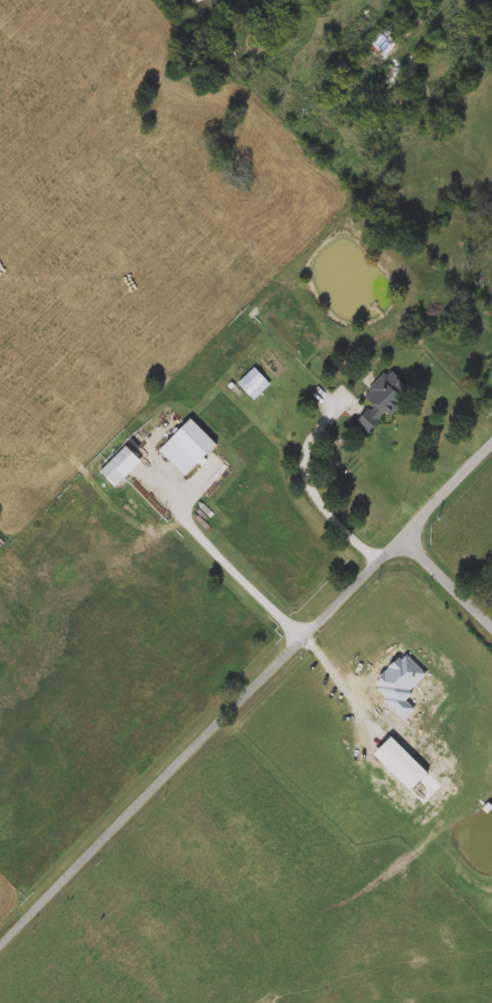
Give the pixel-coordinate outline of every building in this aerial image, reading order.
[(270,383),(252,400),(236,384),(253,366),(270,383)] [(364,395),(390,368),(413,389),(370,435),(357,422),(374,404),(364,395)] [(191,418),(218,445),(187,476),(160,449),(191,418)] [(115,488),(99,472),(125,445),(141,461),(115,488)]
